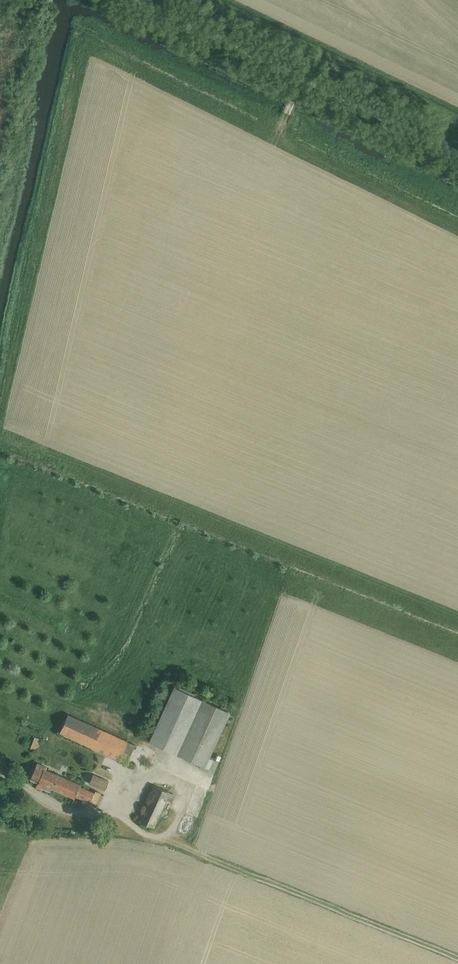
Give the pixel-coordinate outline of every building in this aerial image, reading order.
[(174,687),(149,742),(205,768),(209,769),(214,760),(209,758),(230,713),(179,689),(174,687)] [(68,714),(60,733),(119,760),(127,764),(136,745),(128,742),(128,741),(68,714)] [(35,737),(30,749),(37,751),(41,739),(35,737)] [(37,763),(30,780),(32,780),(31,782),(35,783),(36,782),(38,783),(36,788),(40,790),(43,785),(74,798),(75,796),(83,800),(81,804),(89,807),(90,803),(95,805),(101,794),(96,791),(95,793),(79,786),(80,784),(46,769),(47,767),(37,763)] [(93,775),(89,784),(105,791),(109,782),(93,775)] [(154,785),(138,821),(154,827),(166,801),(171,803),(174,794),(154,785)]
